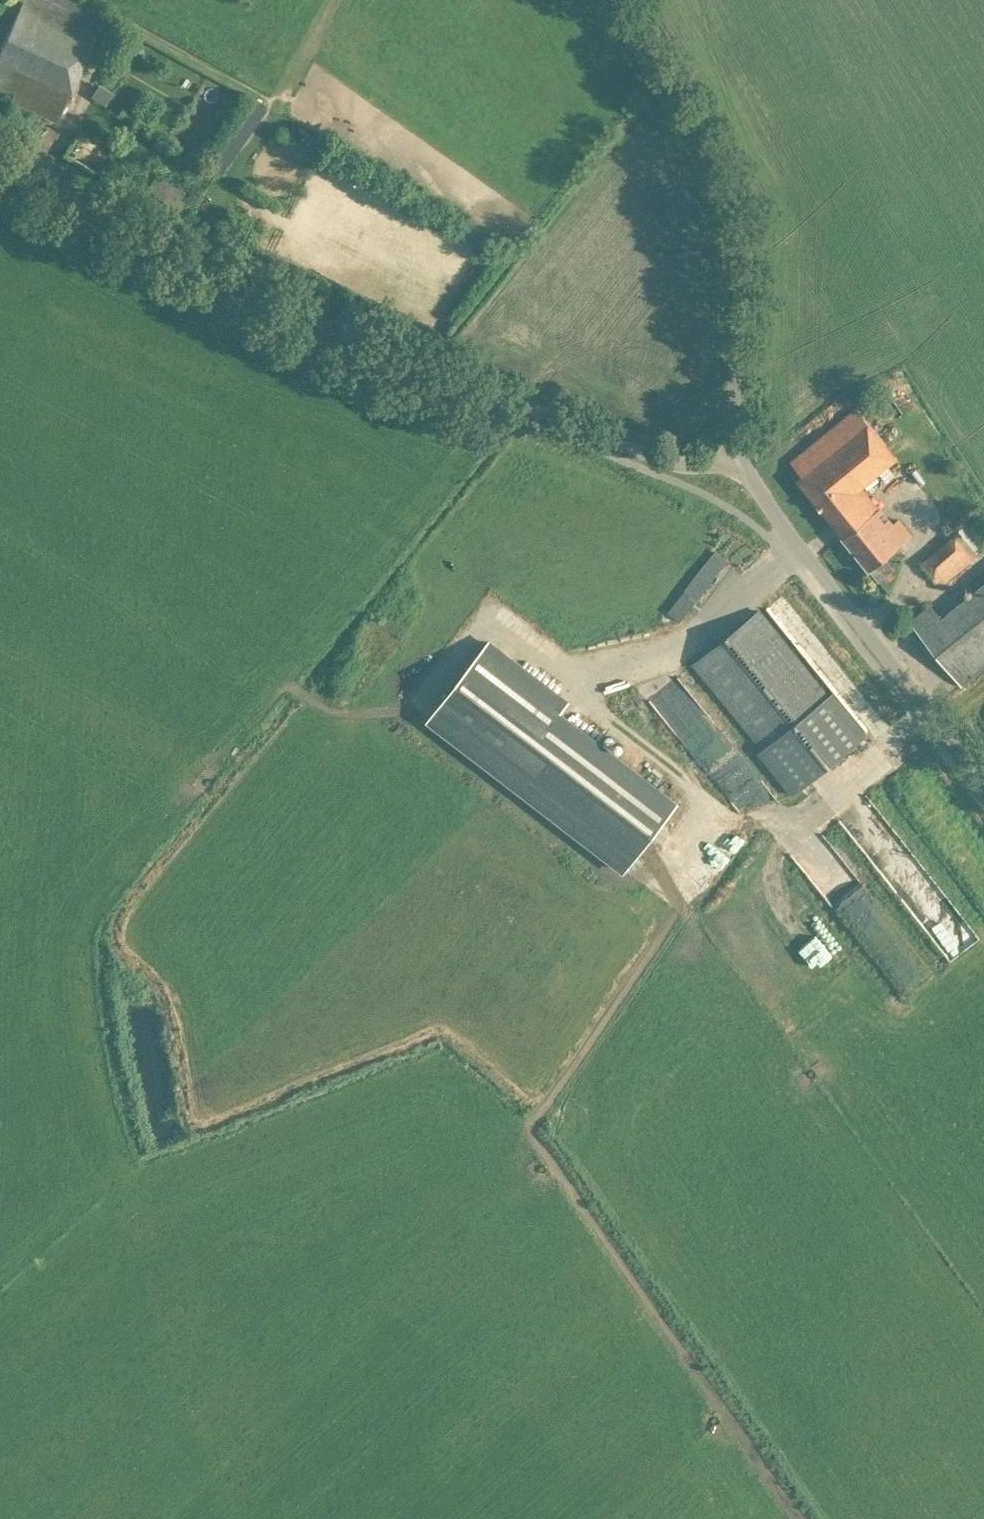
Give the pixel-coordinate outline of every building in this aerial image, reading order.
[(68,0),(21,0),(23,1),(0,51),(0,96),(57,122),(105,17),(68,0)] [(251,97),(244,108),(259,118),(266,107),(251,97)] [(879,581),(895,568),(886,557),(912,536),(901,520),(892,527),(861,489),(898,459),(857,408),(791,461),(803,476),(798,480),(844,537),(843,537),(870,570),(871,570),(879,581)] [(940,584),(979,554),(960,530),(922,562),(940,584)] [(671,626),(717,562),(700,549),(654,614),(671,626)] [(942,617),(932,604),(911,621),(963,685),(983,668),(983,583),(942,617)] [(759,752),(774,771),(793,794),(867,735),(832,692),(829,695),(760,611),(694,664),(763,749),(759,752)] [(795,611),(787,617),(802,636),(811,630),(795,611)] [(568,703),(489,642),(427,722),(624,872),(677,803),(560,714),(568,703)] [(855,796),(944,909),(916,930),(937,957),(983,920),(983,841),(975,830),(962,841),(900,761),(855,796)] [(920,975),(817,836),(787,859),(881,986),(897,975),(905,986),(920,975)]
